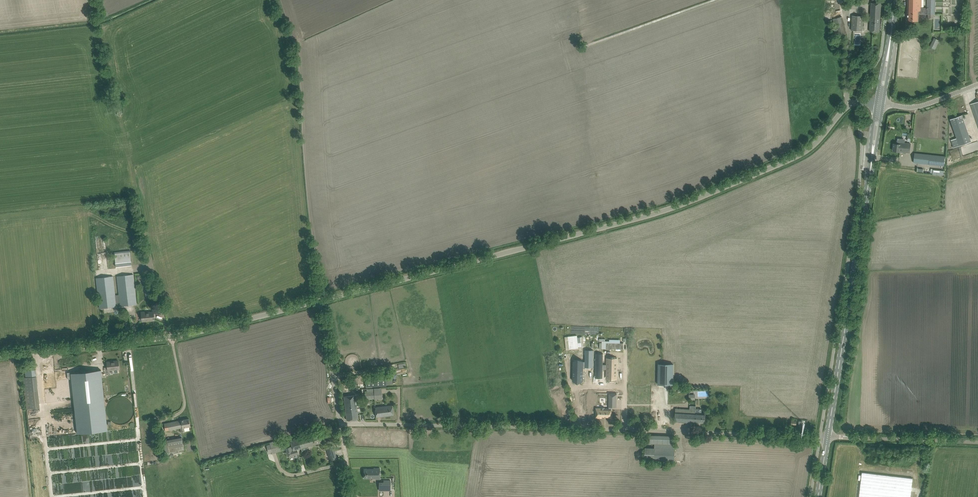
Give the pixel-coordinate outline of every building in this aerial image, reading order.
[(908,20),(913,21),(918,21),(918,14),(934,14),(935,0),(927,0),(927,8),(924,8),(924,0),(908,0),(908,20)] [(871,16),(870,23),(870,31),(874,31),(879,32),(881,3),(876,3),(871,2),(871,16)] [(851,30),(859,31),(862,31),(863,16),(852,15),(851,30)] [(841,24),(844,24),(843,17),(834,18),(837,33),(842,32),(841,24)] [(930,47),(935,49),(940,40),(934,38),(930,47)] [(950,119),(957,138),(951,140),(954,148),(971,142),(969,134),(962,115),(950,119)] [(904,152),(910,153),(911,144),(901,143),(901,144),(894,143),(893,151),(898,151),(900,152),(904,152)] [(914,163),(944,166),(945,156),(915,153),(914,163)] [(132,265),(130,250),(114,252),(116,267),(132,265)] [(136,304),(136,299),(133,274),(117,276),(119,294),(115,295),(113,276),(96,278),(99,308),(116,306),(115,297),(119,297),(120,306),(136,304)] [(141,278),(146,299),(148,303),(154,302),(148,276),(141,278)] [(141,312),(142,316),(142,321),(154,320),(154,315),(154,312),(146,312),(141,312)] [(577,335),(568,336),(569,349),(579,348),(578,343),(583,343),(583,337),(578,337),(577,335)] [(574,364),(573,380),(583,381),(583,367),(585,368),(585,367),(593,367),(594,350),(586,350),(585,361),(583,361),(583,365),(574,364)] [(596,353),(595,371),(603,371),(603,368),(607,369),(607,378),(616,378),(617,362),(607,361),(607,365),(603,365),(603,353),(596,353)] [(119,369),(119,365),(118,360),(107,362),(108,370),(119,369)] [(659,364),(658,384),(673,384),(674,364),(663,364),(659,364)] [(25,370),(26,378),(24,379),(27,409),(40,408),(36,369),(25,370)] [(79,371),(67,372),(68,379),(71,379),(77,433),(108,430),(101,370),(79,372),(79,371)] [(66,372),(42,374),(43,379),(44,396),(53,396),(51,378),(60,377),(63,399),(72,398),(70,381),(67,381),(66,372)] [(365,386),(386,385),(386,383),(385,375),(385,374),(364,376),(365,386)] [(363,377),(347,380),(348,386),(364,384),(363,377)] [(365,391),(366,400),(378,399),(378,395),(375,395),(374,390),(365,391)] [(596,408),(596,417),(602,418),(602,417),(611,417),(612,408),(612,407),(612,404),(617,404),(617,394),(609,394),(609,408),(605,408),(605,407),(601,407),(601,408),(596,408)] [(344,396),(347,420),(358,419),(356,395),(353,395),(344,396)] [(125,415),(119,415),(119,411),(128,411),(128,404),(115,404),(115,413),(117,413),(118,416),(118,419),(125,419),(125,415)] [(375,407),(376,417),(393,415),(392,405),(375,407)] [(676,409),(675,416),(675,421),(705,423),(705,413),(701,413),(702,409),(696,409),(696,406),(690,406),(690,409),(676,409)] [(164,423),(165,428),(165,430),(180,428),(181,432),(185,431),(184,427),(190,426),(189,418),(181,420),(164,423)] [(315,434),(298,439),(301,448),(317,444),(322,442),(319,433),(315,434)] [(645,460),(655,460),(675,461),(675,449),(674,449),(675,436),(650,435),(650,443),(655,444),(654,448),(645,448),(645,460)] [(182,437),(167,440),(170,454),(180,452),(179,450),(184,449),(182,437)] [(273,453),(283,450),(279,439),(269,442),(270,444),(272,452),(273,453)] [(291,446),(285,448),(288,457),(298,454),(297,449),(301,448),(298,439),(291,441),(293,450),(292,450),(291,446)] [(333,446),(328,447),(326,448),(330,460),(337,458),(334,448),(333,446)] [(364,469),(364,478),(375,478),(375,479),(380,479),(380,468),(374,468),(374,469),(364,469)] [(859,496),(910,496),(913,478),(879,474),(862,472),(859,496)]
